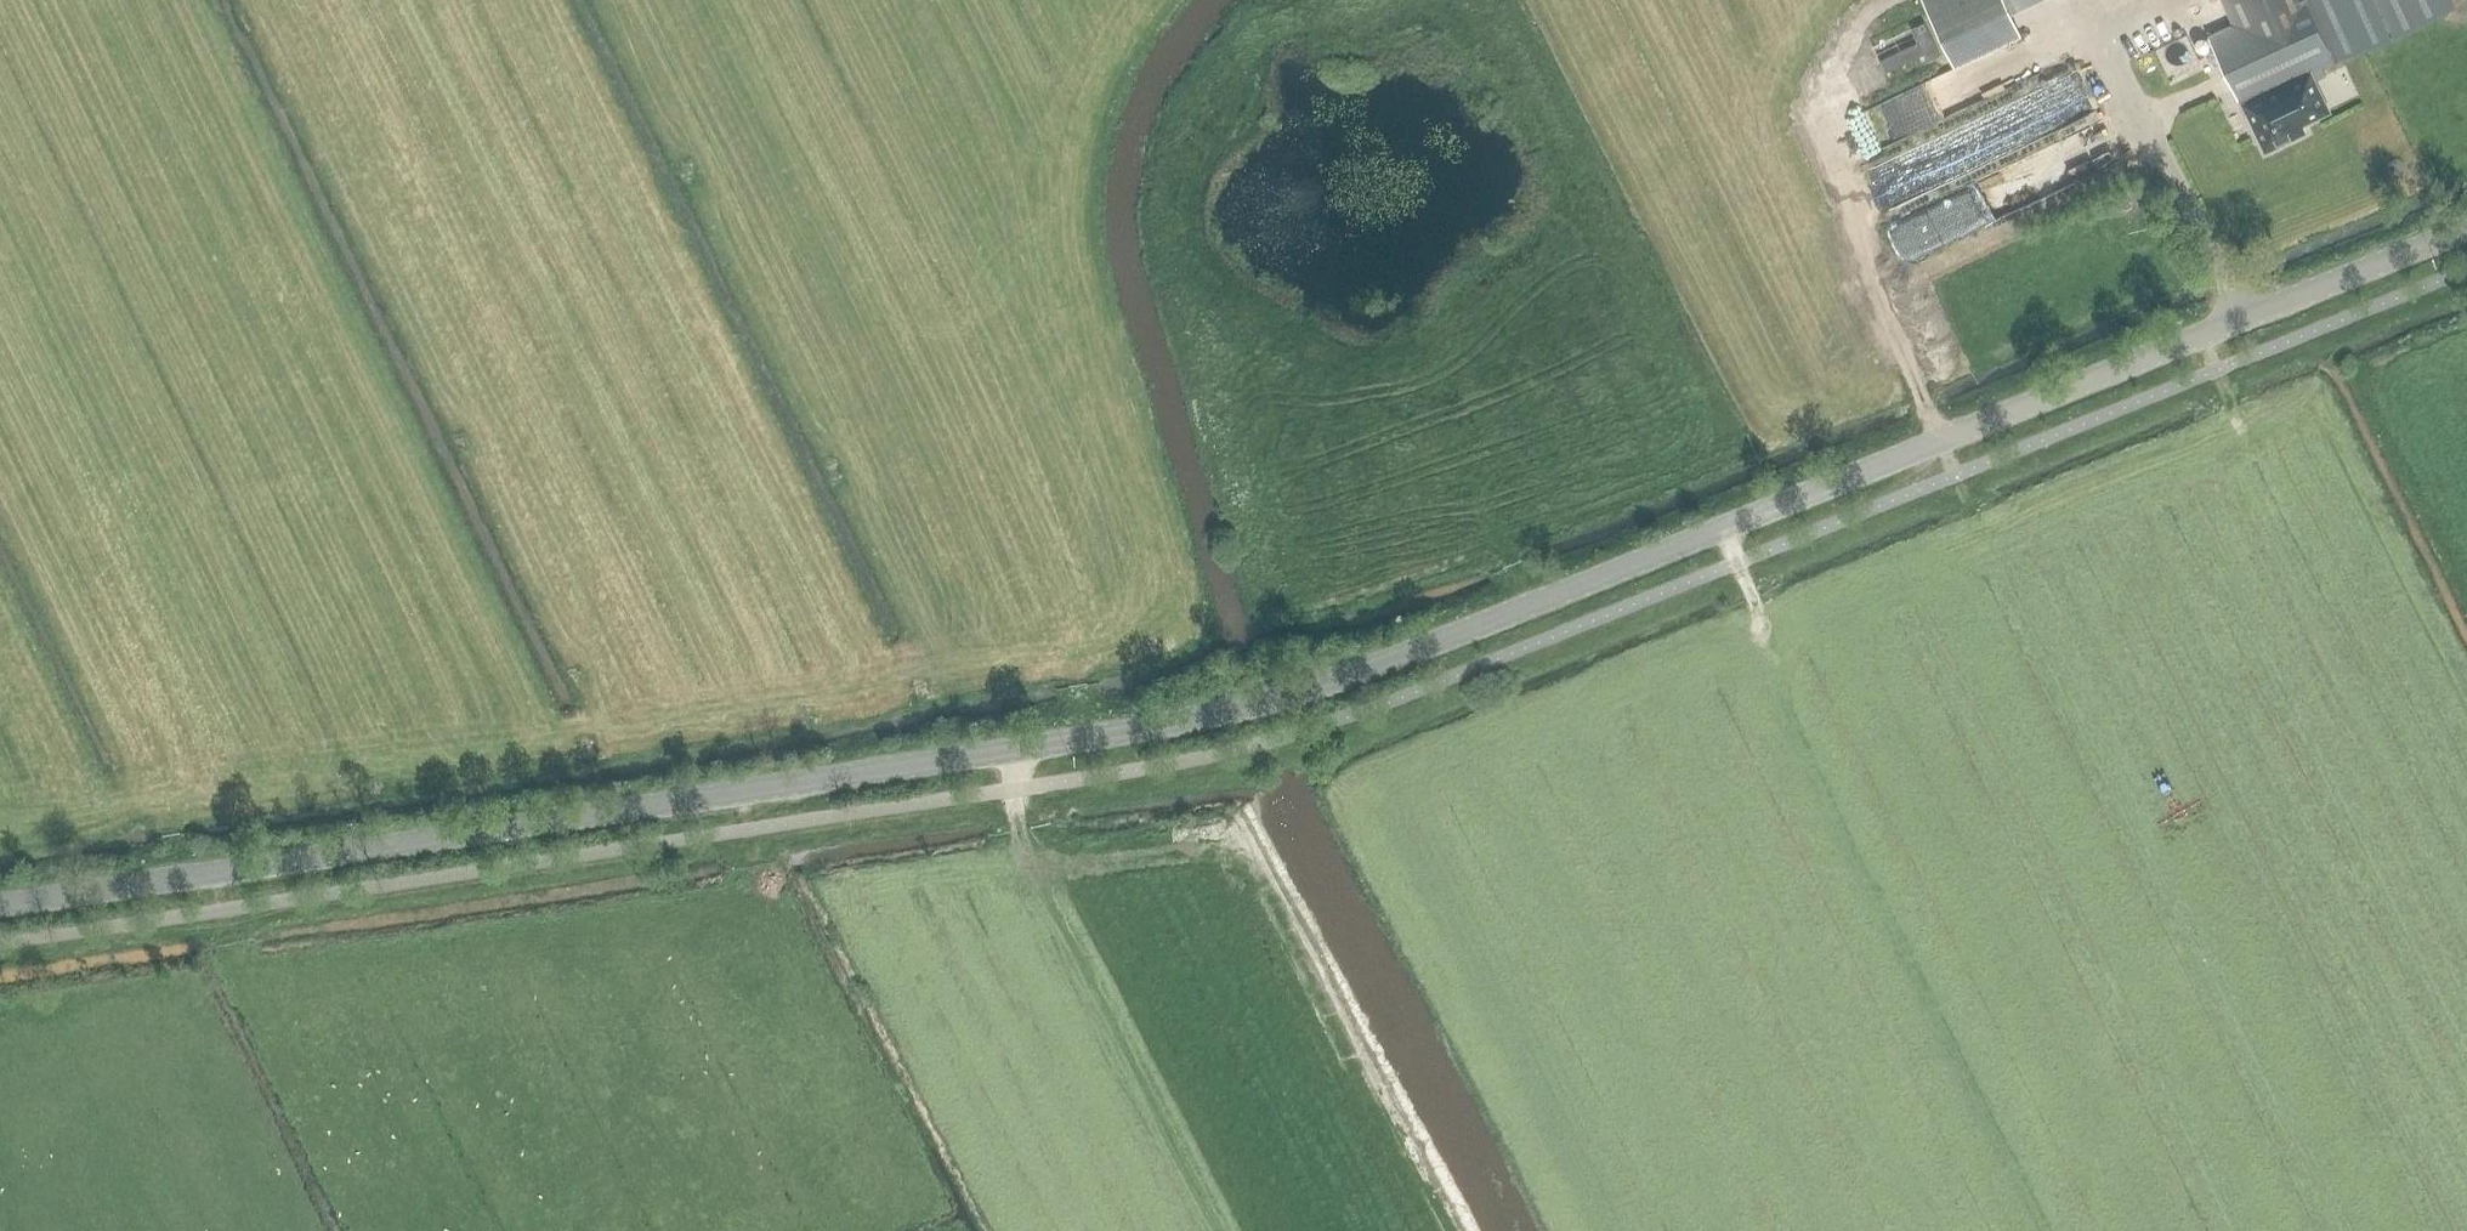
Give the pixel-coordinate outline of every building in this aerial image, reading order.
[(2448,0),(2223,0),(2234,23),(2208,36),(2248,119),(2250,118),(2266,151),(2304,132),(2301,125),(2320,115),(2303,79),(2311,74),(2310,73),(2452,9),(2448,0)] [(1881,74),(1917,55),(1909,40),(1873,60),(1881,74)] [(2062,133),(2098,122),(2095,112),(2059,123),(2062,133)] [(1882,223),(1901,263),(2006,214),(1987,173),(1882,223)]
